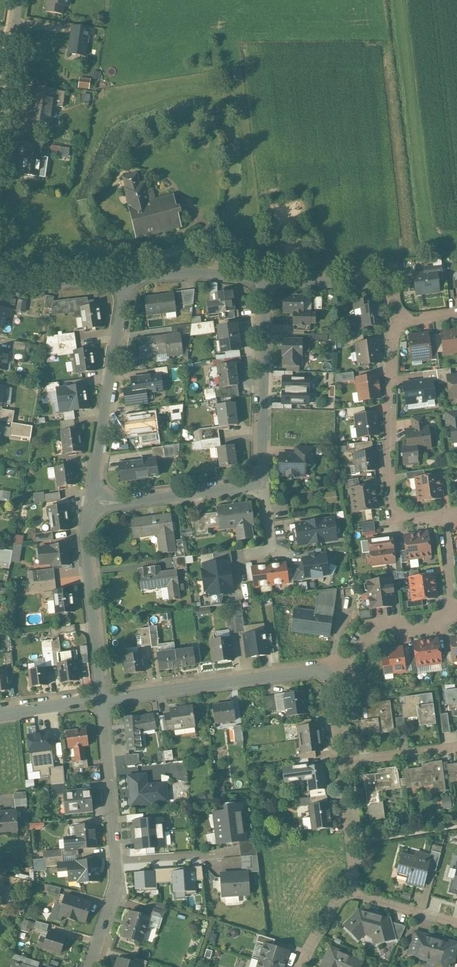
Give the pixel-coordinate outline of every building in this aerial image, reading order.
[(46,12),(63,14),(64,6),(69,6),(69,0),(48,0),(46,12)] [(85,37),(71,35),(69,54),(85,56),(87,41),(84,41),(85,37)] [(90,80),(80,79),(79,86),(89,87),(90,80)] [(46,83),(34,81),(31,96),(44,98),(45,89),(46,83)] [(44,98),(31,96),(31,102),(33,102),(30,120),(50,123),(52,106),(63,107),(65,92),(45,89),(44,98)] [(48,144),(38,142),(36,155),(41,156),(41,157),(46,157),(48,144)] [(36,155),(25,153),(22,174),(38,177),(41,157),(41,156),(36,155)] [(125,179),(127,187),(139,184),(137,176),(125,179)] [(148,190),(146,182),(139,184),(127,187),(125,188),(130,207),(129,208),(136,238),(147,235),(156,233),(148,202),(151,202),(148,190)] [(148,202),(156,233),(181,227),(173,196),(155,200),(151,202),(148,202)] [(436,272),(414,275),(416,291),(424,289),(425,292),(439,290),(437,274),(436,272)] [(194,290),(181,291),(183,305),(193,304),(194,290)] [(231,292),(215,294),(217,303),(218,313),(223,313),(234,311),(231,292)] [(173,294),(144,298),(147,315),(165,313),(176,311),(173,294)] [(54,297),(47,296),(45,308),(52,309),(53,302),(54,297)] [(303,297),(283,296),(283,312),(294,313),(303,313),(303,312),(303,297)] [(87,298),(53,302),(52,309),(51,314),(81,310),(81,307),(94,306),(94,300),(88,301),(87,298)] [(361,299),(354,300),(355,309),(361,309),(361,308),(371,307),(370,298),(361,299)] [(26,302),(19,301),(17,311),(24,312),(26,302)] [(217,303),(208,304),(209,314),(218,313),(217,303)] [(94,306),(81,307),(81,310),(84,330),(101,328),(98,305),(94,306)] [(362,315),(358,320),(359,329),(367,328),(367,326),(381,325),(380,317),(383,313),(379,311),(378,311),(377,306),(371,307),(361,308),(361,309),(362,315)] [(234,311),(223,313),(224,320),(239,318),(238,310),(234,311)] [(303,312),(303,313),(294,313),(294,325),(310,325),(310,323),(310,314),(310,312),(303,312)] [(213,321),(191,324),(190,333),(190,336),(191,333),(214,330),(213,321)] [(191,324),(171,327),(172,335),(172,336),(179,335),(190,333),(191,324)] [(236,325),(218,327),(222,353),(239,350),(236,325)] [(449,331),(447,333),(442,334),(444,352),(444,353),(455,352),(455,349),(456,349),(456,330),(449,331)] [(74,333),(57,335),(58,343),(75,341),(74,333)] [(426,340),(422,337),(422,334),(409,336),(410,346),(409,349),(409,352),(411,354),(415,353),(419,357),(419,359),(421,359),(423,360),(427,360),(429,358),(431,357),(431,354),(429,340),(426,340)] [(442,334),(435,335),(435,336),(437,353),(444,352),(442,334)] [(179,335),(172,336),(172,335),(166,336),(168,353),(168,356),(182,354),(179,335)] [(363,335),(345,337),(346,345),(356,344),(356,343),(364,342),(363,335)] [(166,336),(138,339),(140,356),(168,353),(166,336)] [(435,336),(428,337),(429,340),(431,354),(437,354),(437,353),(435,336)] [(302,340),(282,340),(282,355),(283,356),(301,356),(302,356),(302,340)] [(26,343),(14,341),(13,352),(25,354),(26,343)] [(75,341),(58,343),(59,351),(76,348),(75,341)] [(364,342),(356,343),(356,344),(359,363),(365,362),(368,364),(380,362),(377,341),(364,342)] [(58,343),(46,345),(45,355),(58,353),(59,353),(59,351),(58,343)] [(92,349),(74,351),(78,374),(95,371),(92,349)] [(301,356),(283,356),(283,365),(286,366),(299,366),(301,366),(301,356)] [(235,364),(217,366),(220,387),(221,388),(237,385),(238,385),(235,364)] [(217,366),(209,368),(210,372),(207,375),(209,389),(214,389),(214,388),(220,387),(217,366)] [(450,368),(437,370),(438,380),(439,384),(448,383),(447,377),(451,376),(450,368)] [(437,370),(422,372),(424,382),(424,381),(425,382),(438,380),(437,370)] [(353,372),(336,374),(335,383),(354,380),(353,372)] [(160,374),(132,379),(133,388),(134,395),(146,394),(162,391),(160,374)] [(310,375),(284,374),(284,390),(310,391),(310,375)] [(447,377),(448,383),(450,398),(456,397),(456,375),(451,376),(447,377)] [(376,377),(366,379),(366,377),(357,378),(359,393),(361,393),(362,400),(379,398),(378,389),(379,389),(378,381),(377,381),(376,377)] [(424,382),(404,384),(407,403),(427,400),(425,382),(424,381),(424,382)] [(237,385),(221,388),(220,387),(214,388),(214,389),(216,400),(239,397),(237,385)] [(85,386),(67,388),(71,411),(88,408),(85,386)] [(133,388),(126,389),(127,396),(125,396),(126,405),(126,406),(140,404),(147,403),(146,394),(134,395),(133,388)] [(310,391),(284,390),(284,403),(310,403),(310,391)] [(234,403),(217,406),(218,409),(215,409),(216,416),(218,416),(220,426),(220,427),(229,426),(237,425),(234,403)] [(140,404),(126,406),(126,405),(124,406),(125,412),(141,410),(140,404)] [(170,406),(158,408),(159,414),(171,413),(170,406)] [(364,406),(346,409),(347,417),(356,416),(365,414),(364,406)] [(2,409),(0,419),(0,421),(11,423),(13,423),(15,411),(2,409)] [(446,413),(448,426),(450,426),(450,425),(456,424),(456,411),(446,413)] [(365,414),(356,416),(357,428),(359,429),(360,437),(378,434),(375,413),(365,414)] [(153,415),(125,419),(127,436),(143,433),(155,432),(153,415)] [(424,416),(411,418),(413,429),(425,428),(424,416)] [(13,423),(11,423),(11,431),(31,433),(32,426),(13,423)] [(220,426),(199,429),(201,441),(219,438),(218,430),(229,429),(229,426),(220,427),(220,426)] [(413,429),(405,430),(407,448),(408,450),(416,449),(423,448),(423,445),(428,445),(430,442),(429,437),(426,435),(425,428),(413,429)] [(79,429),(61,431),(64,454),(82,451),(79,429)] [(155,432),(143,433),(145,443),(157,441),(155,432)] [(219,438),(201,441),(202,450),(218,448),(221,447),(219,438)] [(372,441),(354,444),(355,454),(373,451),(372,441)] [(180,444),(164,446),(165,454),(164,454),(165,457),(179,455),(180,444)] [(164,446),(151,448),(153,456),(164,454),(165,454),(164,446)] [(221,447),(218,448),(220,468),(236,465),(234,446),(221,447)] [(314,447),(296,447),(296,455),(305,455),(305,460),(306,460),(306,461),(314,461),(314,447)] [(416,449),(408,450),(407,448),(402,449),(404,464),(418,462),(416,449)] [(355,454),(354,454),(356,466),(358,466),(359,472),(377,470),(376,459),(374,457),(373,451),(355,454)] [(290,455),(289,456),(289,457),(285,457),(285,456),(283,454),(280,454),(280,455),(280,461),(279,475),(286,475),(287,477),(289,478),(290,479),(292,479),(294,478),(295,477),(296,475),(304,475),(304,476),(305,475),(305,460),(305,455),(296,455),(290,455)] [(155,459),(148,460),(150,477),(157,476),(155,459)] [(148,460),(119,464),(122,481),(150,477),(148,460)] [(72,465),(56,467),(58,477),(59,487),(75,485),(72,465)] [(56,467),(48,468),(49,479),(58,477),(56,467)] [(424,470),(406,472),(407,479),(416,478),(415,478),(425,476),(424,470)] [(425,476),(415,478),(416,478),(417,490),(441,486),(440,481),(439,481),(438,475),(425,476)] [(358,479),(345,481),(347,489),(350,489),(350,488),(359,487),(358,479)] [(359,487),(350,488),(350,489),(352,500),(376,497),(375,491),(374,491),(373,485),(359,487)] [(441,486),(417,490),(419,501),(441,498),(441,492),(442,492),(441,486)] [(10,501),(12,492),(0,490),(0,499),(10,501)] [(44,492),(35,493),(36,503),(45,502),(44,495),(44,492)] [(337,492),(330,492),(330,503),(338,502),(337,492)] [(44,495),(45,502),(61,499),(60,493),(44,495)] [(376,497),(352,500),(354,512),(377,509),(376,503),(377,502),(376,497)] [(248,504),(218,508),(219,512),(221,526),(221,527),(239,525),(241,536),(252,535),(248,504)] [(66,505),(48,507),(52,532),(53,532),(69,530),(66,505)] [(219,512),(194,516),(206,515),(207,528),(212,527),(221,526),(219,512)] [(171,515),(131,520),(133,537),(134,537),(134,536),(159,532),(162,553),(160,553),(175,552),(175,551),(173,541),(172,532),(173,532),(171,515)] [(206,515),(194,516),(197,535),(208,534),(207,528),(206,515)] [(334,519),(315,521),(317,542),(337,540),(334,519)] [(315,521),(295,524),(296,531),(298,545),(317,542),(315,521)] [(374,522),(361,523),(362,531),(375,529),(374,522)] [(52,532),(35,534),(36,542),(54,540),(53,532),(52,532)] [(428,533),(422,534),(422,533),(416,534),(419,558),(431,556),(428,533)] [(416,534),(410,535),(410,536),(404,537),(406,550),(407,560),(408,559),(419,558),(416,534)] [(392,537),(368,540),(370,552),(393,549),(392,537)] [(182,539),(173,541),(175,551),(175,552),(176,557),(185,556),(182,539)] [(22,544),(13,546),(12,551),(12,554),(20,555),(22,544)] [(67,544),(51,546),(51,547),(53,563),(53,566),(54,566),(69,565),(67,544)] [(51,547),(39,548),(41,564),(53,563),(51,547)] [(0,549),(0,564),(10,565),(12,554),(12,551),(0,549)] [(393,549),(370,552),(371,564),(395,561),(395,559),(393,549)] [(230,550),(212,553),(214,563),(228,561),(228,563),(232,562),(230,550)] [(406,550),(400,551),(401,558),(401,563),(408,562),(408,559),(407,560),(406,550)] [(310,557),(302,558),(303,563),(305,578),(306,578),(313,577),(313,578),(321,577),(321,576),(329,575),(328,568),(326,558),(326,554),(310,556),(310,557)] [(214,563),(204,564),(205,570),(202,570),(203,580),(231,577),(230,568),(229,568),(228,563),(228,561),(214,563)] [(285,563),(269,565),(271,585),(283,583),(282,581),(287,581),(286,569),(285,563)] [(303,563),(291,565),(293,581),(306,579),(306,578),(305,578),(303,563)] [(269,565),(252,568),(254,585),(259,584),(260,586),(271,585),(269,565)] [(53,568),(36,571),(37,582),(55,579),(54,566),(53,566),(53,568)] [(159,566),(156,566),(142,568),(138,569),(139,575),(141,590),(167,586),(169,601),(180,599),(178,585),(179,585),(177,570),(160,572),(159,566)] [(418,570),(404,572),(405,578),(410,578),(409,577),(419,576),(418,570)] [(36,571),(29,572),(30,583),(37,582),(36,571)] [(396,571),(387,572),(388,579),(391,579),(391,580),(398,579),(397,573),(396,573),(396,571)] [(419,576),(409,577),(410,578),(411,589),(435,586),(434,580),(433,580),(432,574),(419,576)] [(231,577),(203,580),(205,590),(208,590),(208,595),(208,596),(217,595),(232,593),(230,577),(231,577)] [(37,582),(30,583),(31,592),(56,588),(55,579),(37,582)] [(388,579),(367,582),(371,609),(394,606),(393,593),(392,587),(391,580),(391,579),(388,579)] [(435,586),(411,589),(413,601),(422,600),(436,598),(435,592),(436,592),(435,586)] [(56,591),(54,591),(55,601),(56,614),(74,612),(72,589),(56,591)] [(336,590),(317,593),(315,612),(333,614),(336,590)] [(54,591),(43,592),(43,593),(44,602),(55,601),(54,591)] [(208,595),(199,597),(200,608),(218,605),(217,595),(208,596),(208,595)] [(241,602),(232,604),(233,614),(234,619),(243,617),(241,602)] [(210,607),(200,608),(200,610),(196,610),(196,615),(211,613),(210,607)] [(315,612),(294,609),(291,631),(330,636),(333,614),(315,612)] [(28,613),(28,624),(44,623),(43,613),(28,613)] [(243,617),(234,619),(236,633),(245,631),(243,617)] [(234,619),(227,620),(229,634),(236,633),(234,619)] [(74,625),(50,628),(51,641),(59,640),(58,635),(75,632),(74,625)] [(149,627),(140,629),(141,636),(144,635),(145,646),(151,645),(150,632),(149,627)] [(265,631),(245,634),(248,658),(268,655),(265,631)] [(157,632),(150,632),(151,645),(151,647),(158,647),(159,647),(159,645),(157,632)] [(230,638),(211,640),(214,662),(233,659),(230,638)] [(59,640),(51,641),(52,650),(52,651),(57,650),(61,650),(59,640)] [(438,640),(432,641),(432,640),(426,641),(429,665),(440,663),(441,663),(440,654),(438,640)] [(426,641),(420,641),(420,642),(414,643),(416,657),(417,666),(429,665),(426,641)] [(174,642),(159,645),(159,647),(158,647),(158,653),(175,651),(174,642)] [(137,648),(124,649),(127,674),(144,672),(142,653),(138,654),(137,648)] [(402,648),(392,649),(389,653),(390,660),(383,661),(385,673),(405,671),(404,666),(402,649),(402,648)] [(409,648),(402,649),(404,666),(411,666),(410,658),(409,648)] [(195,665),(193,649),(175,651),(177,667),(195,665)] [(52,650),(45,651),(47,667),(54,666),(52,651),(52,650)] [(77,650),(61,653),(61,650),(57,650),(57,654),(61,683),(78,680),(76,668),(79,667),(77,650)] [(158,653),(157,654),(159,669),(177,667),(175,651),(158,653)] [(12,652),(4,653),(6,667),(13,666),(12,652)] [(451,652),(446,653),(447,667),(454,666),(453,661),(451,652)] [(446,653),(440,654),(441,663),(440,663),(441,670),(448,669),(447,667),(446,653)] [(416,657),(410,658),(411,666),(412,674),(418,673),(417,666),(416,657)] [(45,668),(29,670),(32,687),(47,685),(45,668)] [(0,671),(0,691),(10,690),(7,670),(0,671)] [(364,679),(351,681),(352,688),(365,686),(364,679)] [(365,686),(352,688),(353,695),(366,693),(365,686)] [(443,691),(445,705),(451,704),(452,715),(456,715),(456,689),(443,691)] [(304,691),(285,694),(285,699),(284,699),(285,710),(287,710),(288,717),(307,714),(304,691)] [(432,693),(404,697),(405,704),(401,705),(402,715),(418,713),(419,726),(436,724),(432,693)] [(285,694),(275,695),(277,710),(278,711),(285,710),(284,699),(285,699),(285,694)] [(275,695),(262,697),(264,712),(277,710),(275,695)] [(389,702),(369,705),(371,721),(363,722),(364,734),(365,734),(392,730),(389,702)] [(233,703),(213,706),(215,723),(235,720),(233,703)] [(192,707),(170,710),(171,715),(173,730),(195,726),(192,707)] [(159,713),(152,714),(152,715),(153,715),(156,728),(160,727),(159,716),(159,713)] [(447,713),(441,714),(443,733),(450,732),(447,713)] [(141,716),(126,718),(128,750),(133,750),(134,750),(136,750),(136,749),(142,748),(140,729),(155,727),(155,728),(156,728),(153,715),(152,715),(141,717),(141,716)] [(171,715),(159,716),(160,727),(161,731),(173,730),(171,715)] [(404,717),(397,718),(400,739),(407,738),(404,717)] [(311,719),(295,722),(296,725),(296,728),(298,728),(298,727),(312,725),(311,719)] [(363,722),(356,723),(359,745),(366,744),(365,734),(364,734),(363,722)] [(241,725),(233,726),(235,742),(243,741),(241,725)] [(312,725),(298,727),(298,728),(302,753),(315,751),(322,751),(318,725),(312,725)] [(196,727),(177,730),(178,736),(197,733),(196,727)] [(86,728),(66,731),(69,748),(84,746),(89,745),(86,728)] [(48,734),(28,736),(31,752),(35,751),(50,749),(48,734)] [(84,746),(74,748),(76,766),(86,764),(84,746)] [(50,749),(35,751),(37,762),(52,760),(50,749)] [(164,751),(156,752),(158,763),(165,763),(164,751)] [(315,751),(302,753),(299,753),(300,760),(308,758),(316,757),(315,751)] [(139,754),(125,755),(126,766),(140,765),(139,754)] [(300,760),(293,760),(294,766),(294,769),(309,767),(308,758),(300,760)] [(422,768),(404,771),(406,788),(427,785),(427,783),(434,782),(435,792),(445,791),(441,762),(421,764),(422,768)] [(186,763),(172,764),(173,777),(187,776),(186,763)] [(447,765),(450,781),(456,780),(456,772),(456,764),(447,765)] [(309,767),(294,769),(294,766),(282,768),(284,783),(307,780),(308,791),(310,791),(325,789),(327,789),(323,765),(309,767)] [(397,768),(378,770),(378,774),(364,776),(368,806),(378,805),(376,790),(400,786),(397,768)] [(53,770),(45,772),(46,779),(54,778),(53,770)] [(145,775),(129,776),(131,805),(148,803),(148,800),(167,798),(166,783),(146,785),(145,775)] [(67,784),(51,785),(52,794),(62,793),(61,790),(67,790),(67,784)] [(325,789),(310,791),(311,797),(313,797),(326,795),(325,789)] [(91,790),(64,793),(66,814),(93,811),(91,790)] [(326,795),(313,797),(314,805),(328,803),(327,795),(326,795)] [(444,807),(453,806),(452,796),(444,797),(444,807)] [(314,805),(310,805),(313,830),(332,827),(328,803),(314,805)] [(241,805),(228,806),(229,811),(216,813),(218,825),(216,826),(220,843),(227,841),(227,843),(239,841),(239,845),(246,844),(245,840),(241,805)] [(0,813),(0,832),(17,830),(16,811),(0,813)] [(133,827),(133,834),(163,832),(162,819),(144,821),(134,821),(135,827),(133,827)] [(94,824),(76,826),(77,837),(78,846),(78,849),(96,847),(94,824)] [(163,832),(133,834),(134,843),(136,843),(136,849),(146,849),(164,847),(163,832)] [(77,837),(65,838),(66,847),(78,846),(77,837)] [(255,839),(245,840),(246,844),(239,845),(241,856),(257,855),(255,839)] [(66,847),(62,847),(62,851),(62,856),(78,855),(78,849),(78,846),(66,847)] [(441,853),(432,851),(430,857),(431,857),(428,867),(436,869),(441,853)] [(414,859),(402,856),(398,872),(408,875),(406,881),(423,886),(428,867),(431,857),(430,857),(415,853),(414,859)] [(62,856),(45,858),(46,867),(63,865),(62,856)] [(253,856),(241,857),(242,869),(247,868),(253,868),(253,856)] [(257,856),(253,856),(253,868),(247,868),(247,872),(259,872),(257,856)] [(446,856),(441,874),(456,878),(452,894),(456,895),(456,859),(446,856)] [(97,859),(77,861),(77,862),(67,863),(69,881),(70,881),(70,878),(79,877),(79,883),(99,881),(97,859)] [(195,870),(196,880),(203,880),(201,867),(193,867),(193,870),(195,870)] [(154,872),(155,884),(173,883),(173,872),(173,869),(154,870),(154,872)] [(193,870),(173,872),(173,883),(174,892),(196,891),(196,880),(195,870),(193,870)] [(154,872),(135,873),(136,889),(155,888),(155,884),(154,872)] [(247,872),(221,874),(223,896),(249,894),(247,872)] [(79,877),(70,878),(70,881),(69,881),(69,884),(79,886),(79,883),(79,877)] [(61,888),(48,885),(46,891),(59,896),(61,888)] [(91,903),(65,895),(62,906),(64,907),(62,916),(77,921),(78,919),(86,922),(89,911),(88,911),(91,903)] [(62,906),(55,903),(50,918),(61,921),(62,916),(64,907),(62,906)] [(164,912),(152,908),(150,914),(162,918),(164,912)] [(150,917),(130,911),(122,937),(142,943),(150,917)] [(388,920),(359,912),(345,926),(358,939),(364,932),(375,935),(378,943),(393,939),(389,925),(388,920)] [(150,917),(142,943),(153,947),(161,921),(150,917)] [(26,918),(22,929),(32,933),(36,922),(26,918)] [(49,925),(36,921),(34,928),(42,930),(46,932),(47,931),(49,925)] [(405,927),(393,924),(389,925),(393,939),(399,940),(405,927)] [(46,932),(42,930),(38,946),(61,953),(66,938),(47,931),(46,932)] [(415,933),(409,955),(426,959),(426,958),(436,960),(434,966),(451,966),(456,944),(446,942),(445,944),(438,942),(438,941),(427,938),(428,937),(415,933)] [(275,940),(258,934),(256,942),(264,944),(273,946),(275,940)] [(264,944),(259,961),(279,966),(284,966),(287,958),(286,957),(288,951),(273,946),(264,944)] [(330,948),(327,956),(327,957),(323,966),(358,966),(361,961),(330,948)] [(14,954),(12,960),(17,962),(17,961),(34,966),(38,966),(40,962),(14,954)] [(134,957),(132,963),(141,966),(143,966),(146,966),(148,961),(134,957)] [(119,959),(116,966),(141,966),(132,963),(119,959)]
